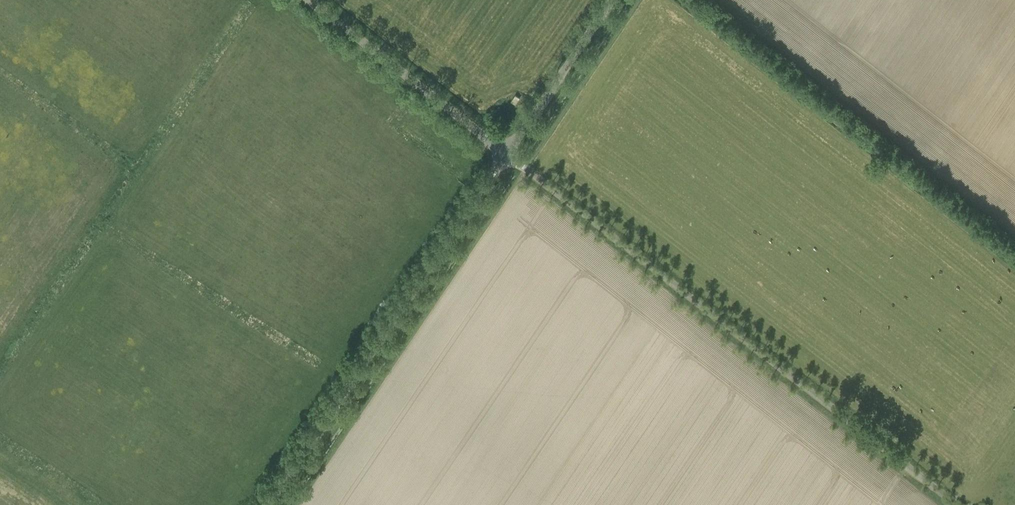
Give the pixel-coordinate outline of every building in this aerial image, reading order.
[(516,94),(511,101),(516,104),(520,97),(516,94)]
